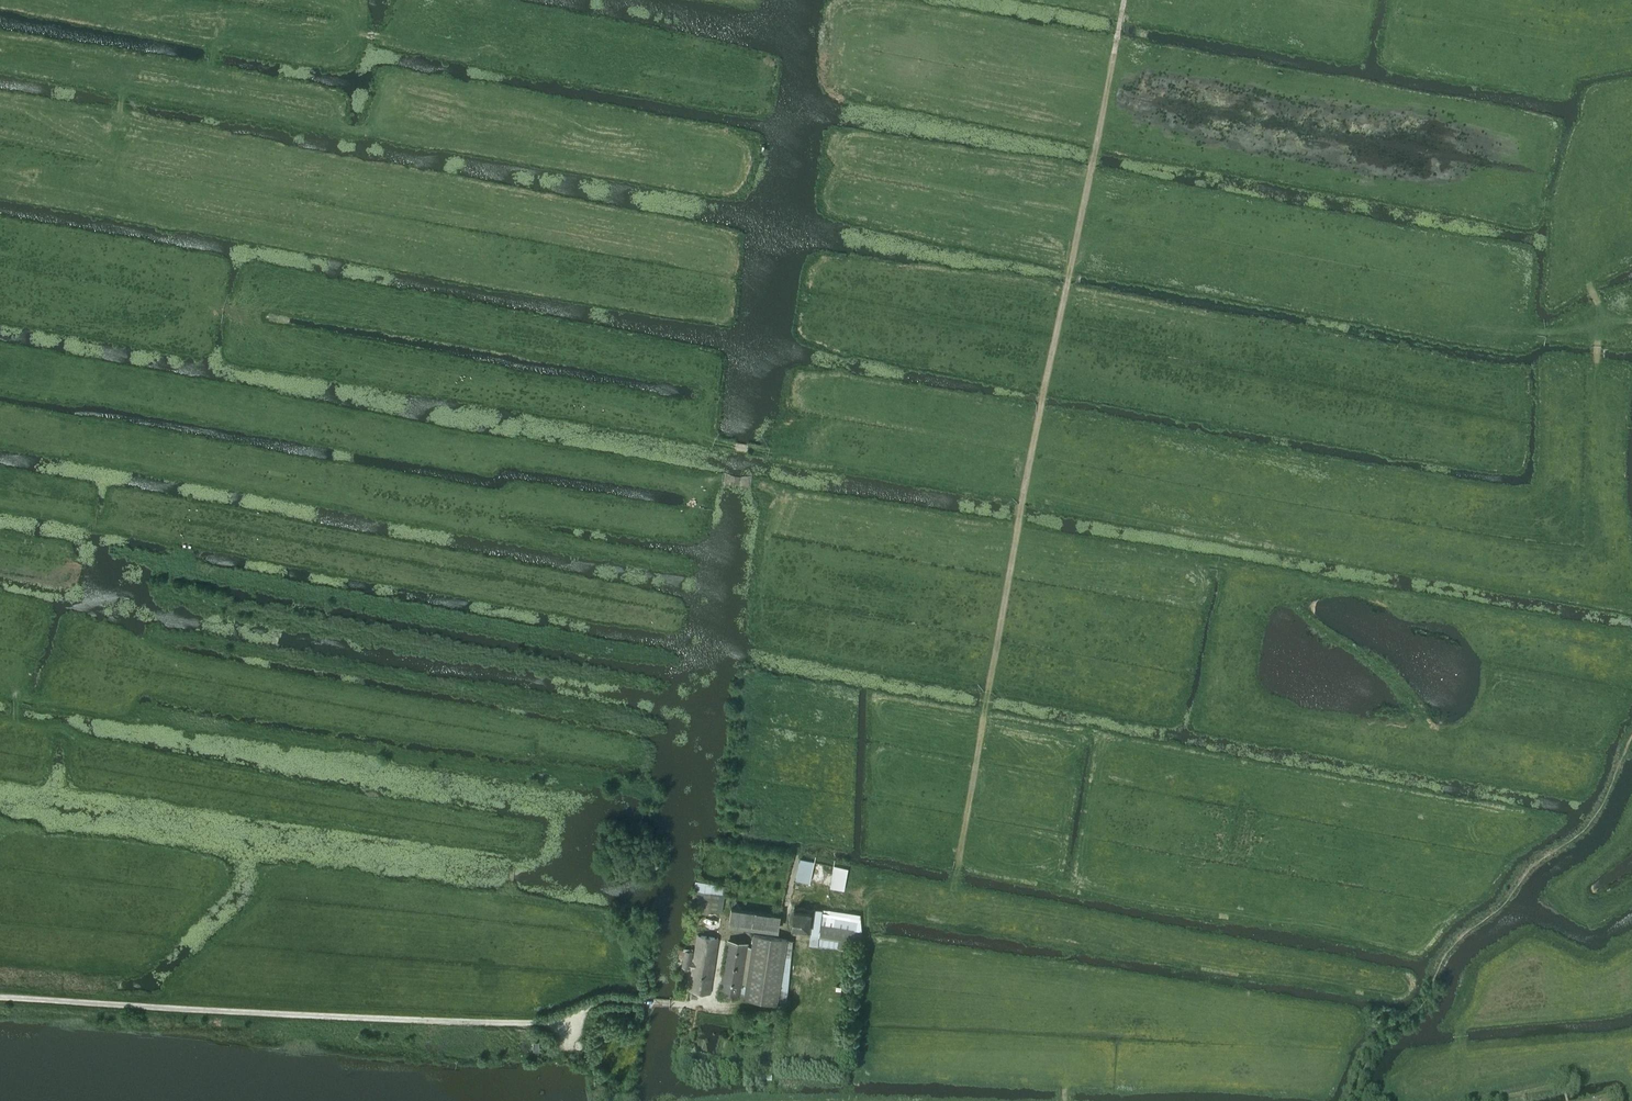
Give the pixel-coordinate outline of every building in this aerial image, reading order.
[(809,882),(813,862),(800,859),(795,879),(809,882)] [(694,890),(691,907),(721,913),(723,901),(718,900),(719,894),(724,895),(726,886),(706,883),(704,892),(694,890)] [(789,915),(789,921),(790,928),(797,932),(809,933),(819,934),(818,937),(839,940),(838,947),(850,949),(853,929),(861,930),(860,921),(820,914),(822,909),(813,908),(813,909),(810,910),(802,907),(793,908),(789,915)] [(731,908),(729,921),(778,927),(780,914),(731,908)] [(711,932),(720,929),(720,919),(713,913),(704,917),(703,926),(711,932)] [(727,942),(719,995),(776,1004),(786,939),(753,934),(752,946),(727,942)] [(710,994),(718,938),(697,935),(693,964),(690,964),(693,949),(690,949),(690,951),(680,950),(679,957),(684,958),(682,967),(689,968),(690,966),(693,967),(689,990),(710,994)] [(570,1025),(567,1039),(580,1041),(583,1028),(570,1025)]
